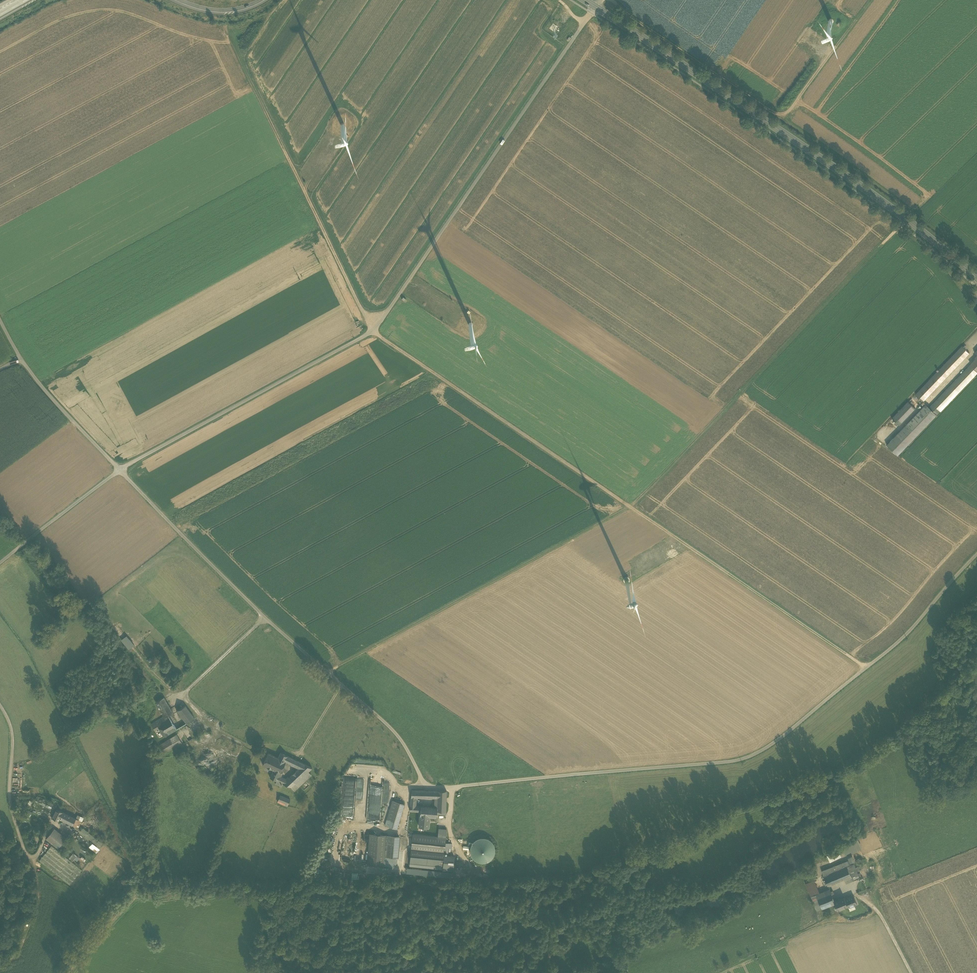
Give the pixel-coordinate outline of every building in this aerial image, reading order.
[(969,353),(962,346),(916,394),(923,401),(969,353)] [(976,372),(976,370),(971,364),(928,409),(935,416),(976,372)] [(892,418),(899,424),(915,408),(908,402),(892,418)] [(935,416),(928,409),(924,406),(887,445),(897,455),(935,416)] [(127,634),(121,639),(129,649),(135,644),(127,634)] [(164,697),(156,701),(162,712),(161,713),(163,716),(167,714),(172,710),(164,697)] [(195,718),(185,705),(177,710),(187,723),(195,718)] [(161,721),(169,733),(177,729),(168,715),(167,714),(159,719),(161,721)] [(153,726),(152,726),(155,730),(159,727),(164,736),(169,733),(161,721),(153,726)] [(177,734),(159,745),(164,753),(182,743),(177,734)] [(149,747),(152,753),(160,748),(158,745),(156,747),(154,744),(149,747)] [(280,752),(278,757),(276,762),(275,761),(273,764),(276,765),(274,769),(282,773),(283,772),(281,771),(286,761),(288,756),(280,752)] [(278,757),(268,753),(263,764),(274,769),(276,765),(273,764),(275,761),(276,762),(278,757)] [(312,767),(303,763),(299,767),(289,776),(295,783),(301,777),(308,771),(312,767)] [(270,777),(278,781),(283,783),(285,778),(281,776),(282,773),(274,769),(270,777)] [(312,774),(308,771),(301,777),(305,781),(312,774)] [(252,776),(244,772),(240,784),(248,787),(252,776)] [(288,779),(285,778),(283,783),(290,786),(294,791),(305,781),(301,777),(295,783),(289,776),(288,779)] [(305,781),(300,786),(304,790),(309,785),(305,781)] [(420,811),(421,806),(415,806),(416,797),(416,790),(411,790),(410,810),(420,811)] [(447,791),(438,790),(437,797),(437,807),(437,810),(445,811),(446,811),(447,791)] [(380,814),(382,793),(370,792),(369,801),(370,803),(370,806),(369,806),(370,808),(370,813),(370,814),(370,817),(371,817),(372,816),(375,816),(373,817),(374,819),(380,819),(380,814)] [(53,803),(37,795),(32,807),(48,815),(53,803)] [(280,795),(277,801),(287,806),(290,799),(280,795)] [(404,804),(393,800),(387,819),(398,823),(404,804)] [(420,815),(429,816),(436,817),(437,813),(437,810),(437,807),(421,806),(420,811),(420,815)] [(63,812),(57,808),(52,818),(59,821),(60,818),(63,812)] [(60,818),(68,822),(71,816),(63,812),(60,818)] [(429,816),(420,815),(419,826),(428,827),(429,816)] [(76,818),(71,816),(68,822),(73,825),(76,818)] [(81,821),(76,818),(73,825),(78,827),(81,821)] [(398,823),(387,819),(385,825),(397,828),(398,823)] [(46,838),(49,840),(57,830),(54,828),(46,838)] [(438,836),(446,837),(447,829),(439,828),(438,836)] [(66,838),(57,830),(49,840),(58,848),(66,838)] [(386,835),(370,833),(367,863),(384,865),(386,835)] [(438,836),(413,834),(410,861),(443,864),(445,850),(445,842),(446,837),(438,836)] [(398,836),(388,835),(386,865),(394,865),(397,856),(398,836)] [(485,861),(490,859),(493,855),(494,851),(494,846),(492,842),(488,838),(484,837),(480,837),(475,839),(472,843),(470,848),(470,852),(473,857),(476,860),(481,861),(485,861)] [(853,843),(842,848),(845,854),(856,849),(853,843)] [(82,870),(52,845),(39,861),(70,885),(82,870)] [(838,849),(827,855),(830,861),(841,856),(838,849)] [(73,852),(69,857),(73,860),(77,855),(73,852)] [(827,886),(844,879),(851,876),(855,874),(851,864),(849,860),(822,870),(827,886)] [(859,878),(857,871),(855,868),(854,863),(851,864),(855,874),(851,876),(853,881),(859,878)] [(806,884),(811,896),(819,893),(813,880),(806,884)] [(830,889),(819,893),(811,896),(817,911),(835,904),(834,901),(835,901),(832,894),(834,893),(833,890),(831,891),(830,889)] [(854,896),(845,899),(848,905),(848,906),(848,907),(849,907),(854,905),(857,904),(854,896)] [(838,910),(848,906),(848,905),(845,899),(844,897),(841,899),(840,898),(838,899),(838,900),(835,901),(834,901),(835,904),(838,910)]
